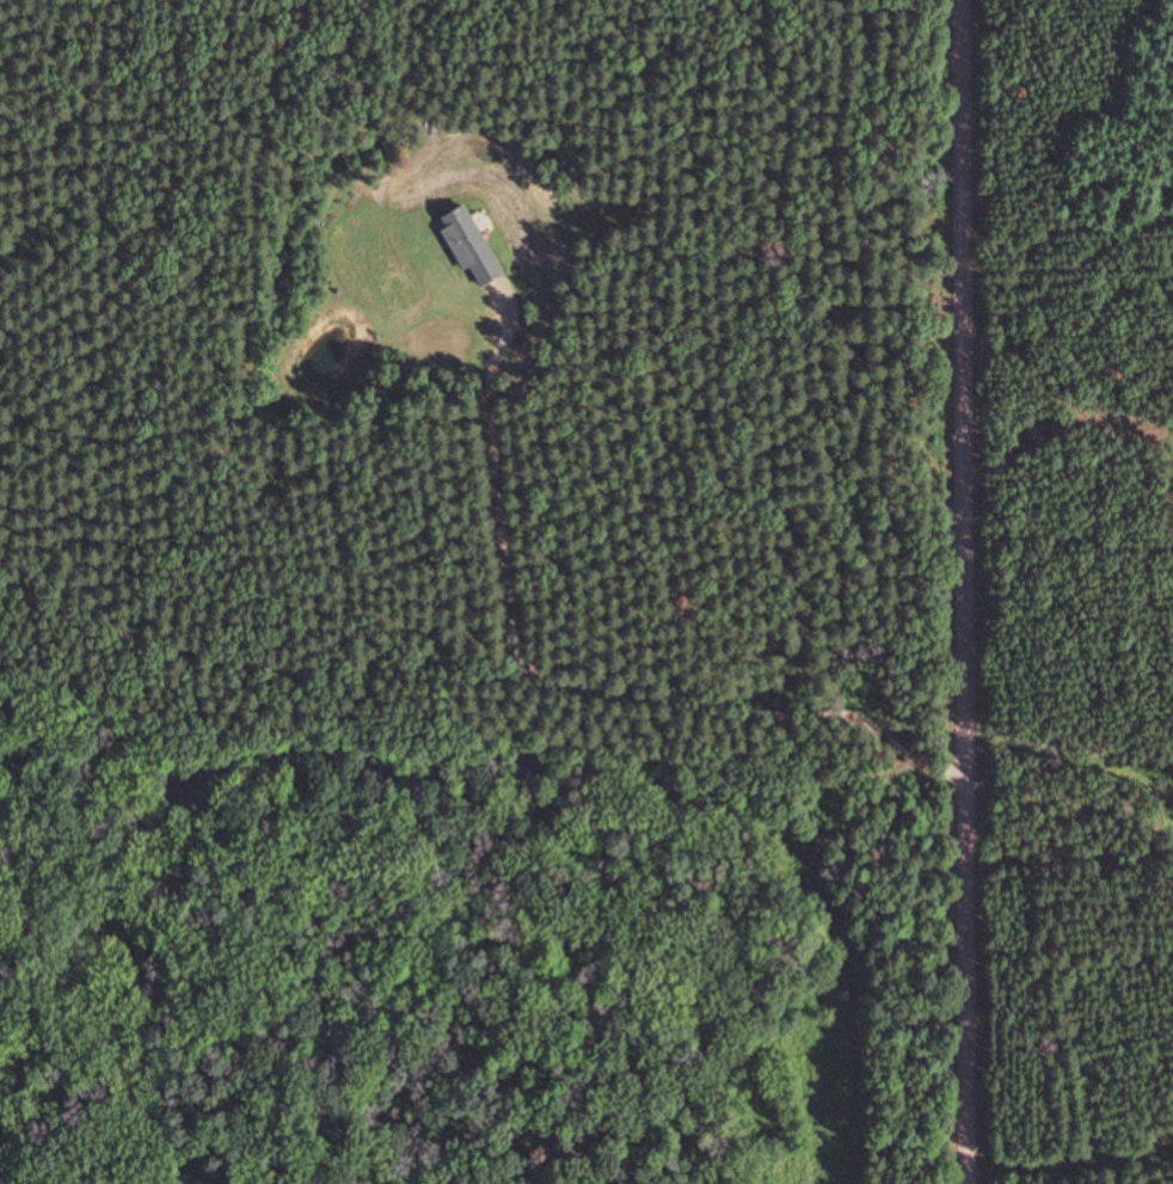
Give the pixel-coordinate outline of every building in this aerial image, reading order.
[(484,287),(507,277),(471,203),(441,217),(466,271),(475,267),(484,287)]
